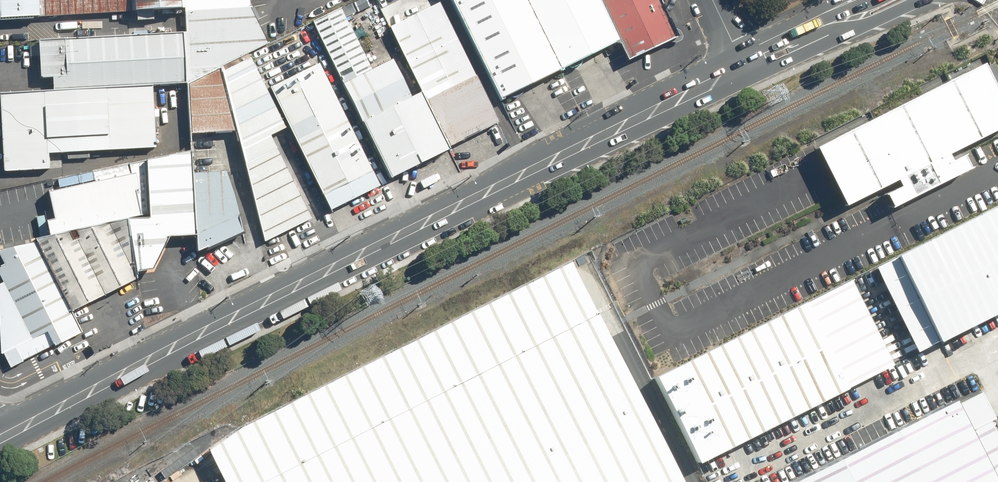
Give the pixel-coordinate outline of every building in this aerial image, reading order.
[(184,7),(183,0),(0,0),(0,18),(184,7)] [(246,0),(185,0),(186,8),(247,5),(246,0)] [(500,98),(451,0),(443,0),(390,26),(421,88),(450,147),(510,117),(500,98)] [(560,68),(526,0),(451,0),(500,98),(560,68)] [(602,0),(526,0),(560,68),(620,38),(602,0)] [(658,0),(602,0),(630,57),(675,35),(658,0)] [(247,5),(186,8),(189,81),(219,66),(265,44),(248,5),(247,5)] [(310,25),(340,85),(372,69),(342,9),(310,25)] [(181,32),(38,40),(41,91),(149,85),(184,82),(181,32)] [(236,131),(263,240),(309,217),(270,136),(286,128),(266,88),(250,56),(220,70),(236,131)] [(340,85),(357,120),(407,95),(390,60),(340,85)] [(326,209),(377,184),(317,63),(266,88),(286,128),(326,209)] [(997,127),(997,113),(973,65),(807,150),(838,208),(997,127)] [(189,81),(190,133),(236,131),(220,70),(219,66),(189,81)] [(41,91),(0,93),(0,142),(2,172),(48,169),(47,153),(153,147),(149,85),(41,91)] [(386,178),(450,147),(421,88),(357,120),(386,178)] [(153,270),(169,237),(196,235),(191,172),(190,151),(147,160),(150,220),(127,221),(137,272),(153,270)] [(133,173),(50,192),(57,220),(46,222),(50,237),(149,214),(146,160),(131,164),(133,173)] [(191,172),(196,235),(197,253),(243,233),(228,170),(191,172)] [(862,253),(906,344),(997,299),(997,203),(993,206),(987,193),(862,253)] [(36,242),(71,313),(138,279),(137,272),(127,221),(36,242)] [(9,368),(80,332),(71,313),(36,242),(0,251),(0,252),(7,264),(0,268),(0,278),(2,283),(0,284),(0,348),(9,368)] [(200,455),(208,472),(214,481),(263,481),(586,320),(573,294),(561,267),(239,429),(200,455)] [(846,287),(646,391),(689,471),(889,367),(846,287)] [(586,320),(263,481),(675,481),(671,474),(595,315),(586,320)] [(983,401),(816,481),(997,481),(997,433),(983,401)]
